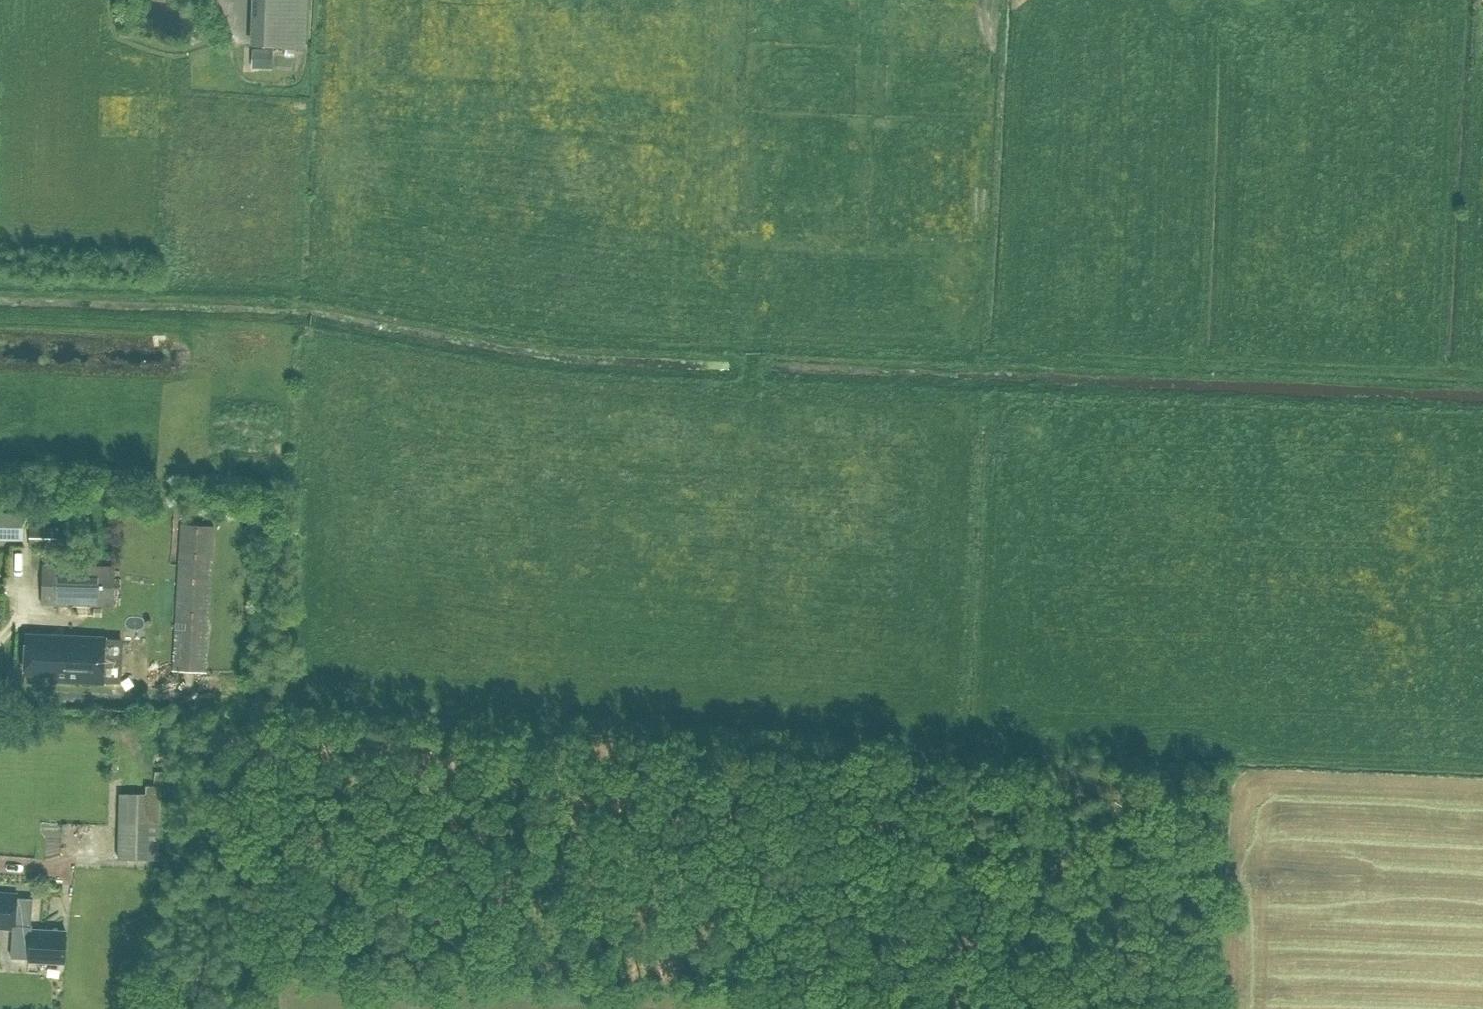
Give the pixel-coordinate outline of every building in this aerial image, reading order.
[(252,45),(305,47),(307,0),(254,0),(252,45)] [(46,556),(77,557),(76,596),(106,598),(107,558),(118,558),(120,511),(48,508),(46,556)] [(22,541),(23,513),(0,512),(0,540),(22,541)] [(205,672),(214,525),(180,523),(171,669),(205,672)] [(52,674),(52,680),(102,682),(104,636),(70,634),(69,641),(58,640),(58,636),(27,634),(25,672),(52,674)] [(151,769),(149,784),(162,785),(163,785),(164,770),(151,769)] [(161,822),(162,785),(149,784),(145,784),(145,792),(119,792),(117,858),(160,859),(160,822),(161,822)] [(84,888),(84,864),(56,864),(56,887),(84,888)] [(15,925),(32,925),(33,899),(18,898),(18,893),(0,892),(0,929),(15,929),(15,925)] [(67,931),(32,929),(30,960),(65,962),(67,931)]
